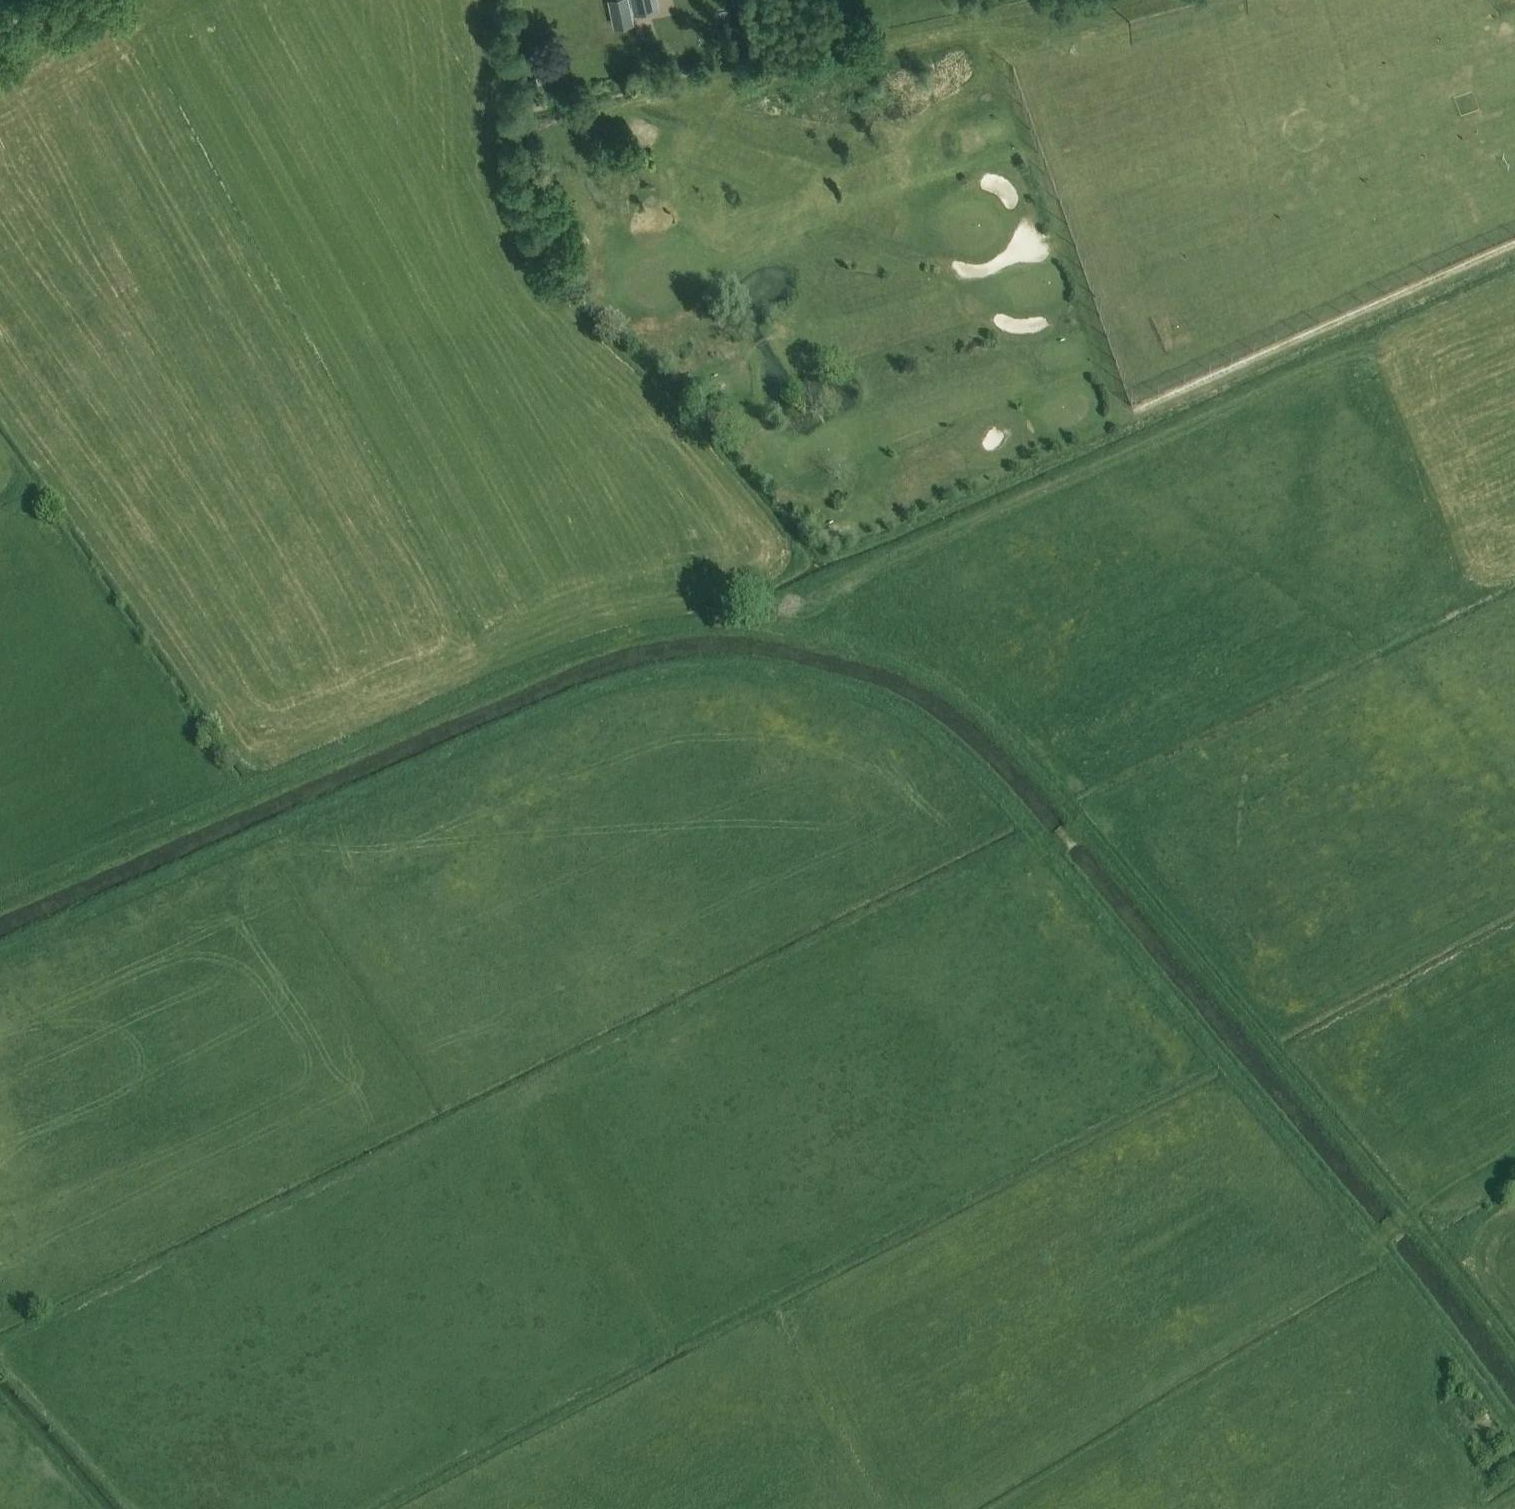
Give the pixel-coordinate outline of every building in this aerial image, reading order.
[(633,24),(630,8),(628,0),(608,0),(610,12),(620,10),(623,26),(633,24)]
